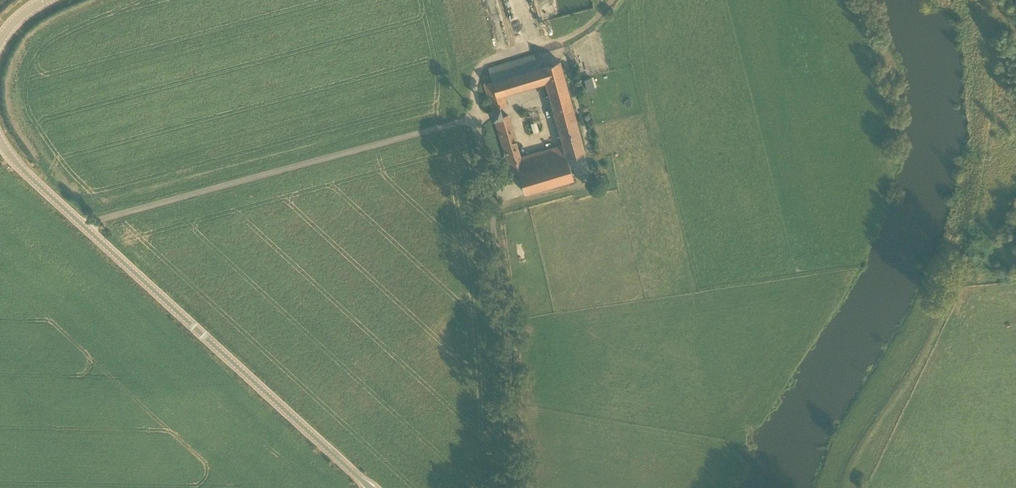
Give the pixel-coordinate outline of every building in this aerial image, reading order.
[(559,61),(541,66),(538,54),(489,69),(492,81),(484,83),(492,110),(506,106),(502,94),(546,81),(564,146),(522,159),(508,114),(495,119),(511,174),(518,171),(525,193),(574,178),(567,157),(585,152),(559,61)] [(586,90),(594,89),(592,77),(585,78),(586,90)]
